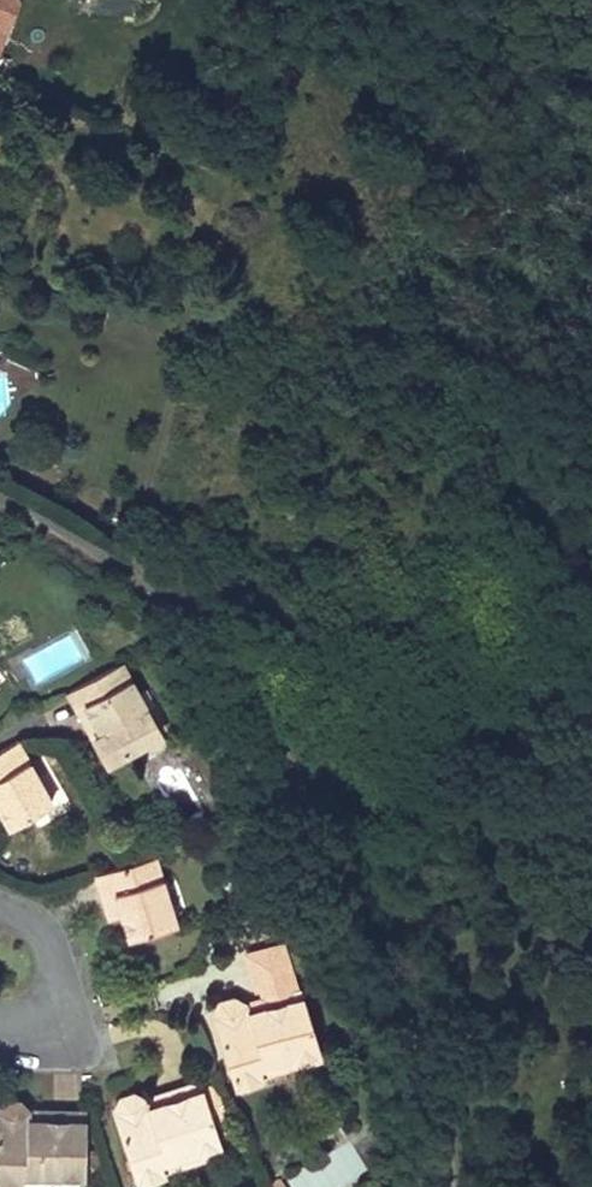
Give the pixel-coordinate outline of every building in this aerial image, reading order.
[(95,738),(109,763),(138,746),(160,733),(139,694),(121,661),(68,691),(85,721),(96,715),(106,732),(95,738)] [(96,715),(85,721),(95,738),(106,732),(96,715)] [(160,733),(138,746),(145,760),(167,746),(160,733)] [(8,826),(51,803),(17,741),(0,751),(0,811),(8,826)] [(153,856),(93,874),(101,896),(113,892),(119,912),(127,936),(174,921),(153,856)] [(113,892),(101,896),(107,917),(119,912),(113,892)] [(220,1000),(212,1012),(229,1073),(317,1047),(298,984),(294,985),(281,940),(245,950),(249,967),(255,987),(264,985),(267,993),(263,994),(267,1007),(250,1013),(246,999),(235,995),(220,1000)] [(263,994),(246,999),(250,1013),(267,1007),(263,994)] [(321,1060),(317,1047),(229,1073),(233,1087),(321,1060)] [(121,1105),(115,1119),(140,1177),(221,1142),(214,1125),(227,1121),(215,1082),(197,1088),(195,1084),(164,1098),(168,1107),(150,1115),(146,1103),(134,1100),(121,1105)] [(164,1098),(146,1103),(150,1115),(168,1107),(164,1098)] [(30,1125),(29,1114),(19,1100),(4,1100),(0,1104),(0,1174),(25,1174),(84,1171),(83,1113),(53,1113),(47,1113),(47,1125),(30,1125)] [(47,1113),(29,1114),(30,1125),(47,1125),(47,1113)] [(140,1177),(144,1186),(151,1186),(228,1155),(221,1142),(140,1177)] [(0,1174),(0,1186),(25,1186),(25,1174),(0,1174)]
